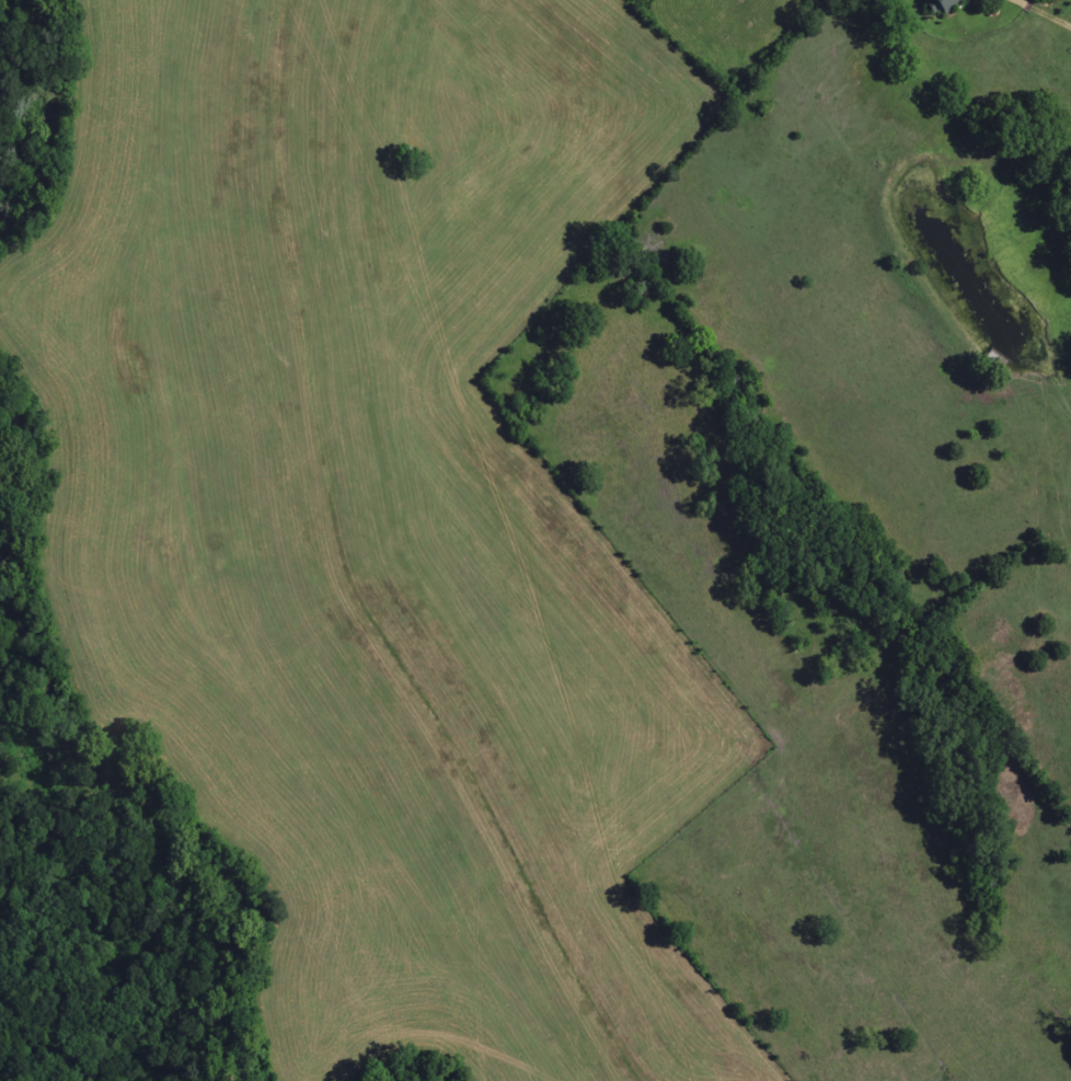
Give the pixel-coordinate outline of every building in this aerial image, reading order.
[(964,0),(921,0),(920,1),(930,15),(938,9),(943,16),(964,0)]
